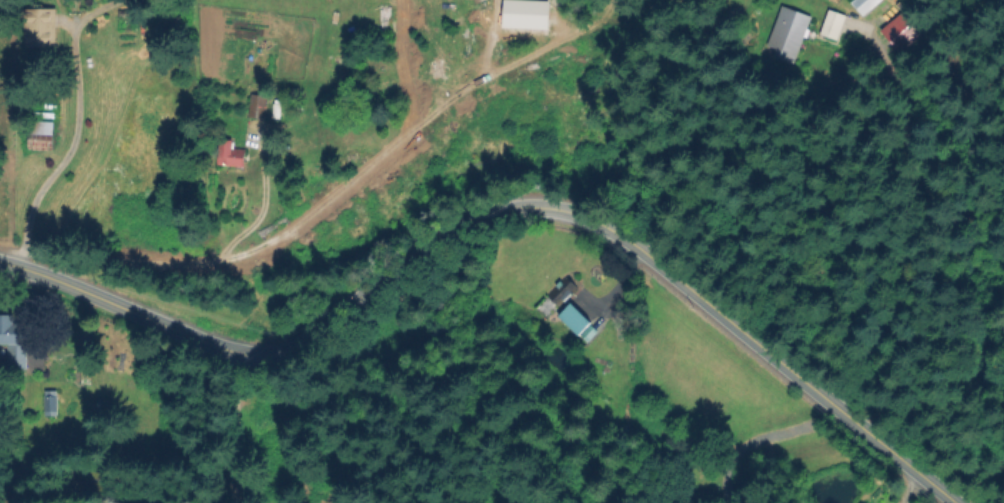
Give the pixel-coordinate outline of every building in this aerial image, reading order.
[(851,2),(853,0),(880,0),(863,15),(851,2)] [(812,16),(794,63),(774,55),(777,48),(768,45),(783,5),(812,16)] [(130,8),(130,17),(117,17),(117,8),(130,8)] [(845,15),(837,39),(821,34),(829,9),(845,15)] [(346,63),(336,63),(335,52),(345,52),(346,63)] [(267,97),(265,119),(250,118),(252,95),(267,97)] [(53,127),(53,149),(29,148),(29,135),(33,135),(34,126),(53,127)] [(245,149),(244,166),(218,165),(220,139),(233,140),(233,148),(245,149)] [(578,287),(560,306),(549,296),(567,277),(578,287)] [(591,322),(579,335),(560,316),(572,303),(591,322)] [(8,344),(0,344),(0,312),(17,313),(17,321),(29,321),(28,367),(8,367),(8,344)] [(60,389),(60,415),(43,415),(43,389),(60,389)] [(21,455),(18,463),(11,461),(14,452),(21,455)]
